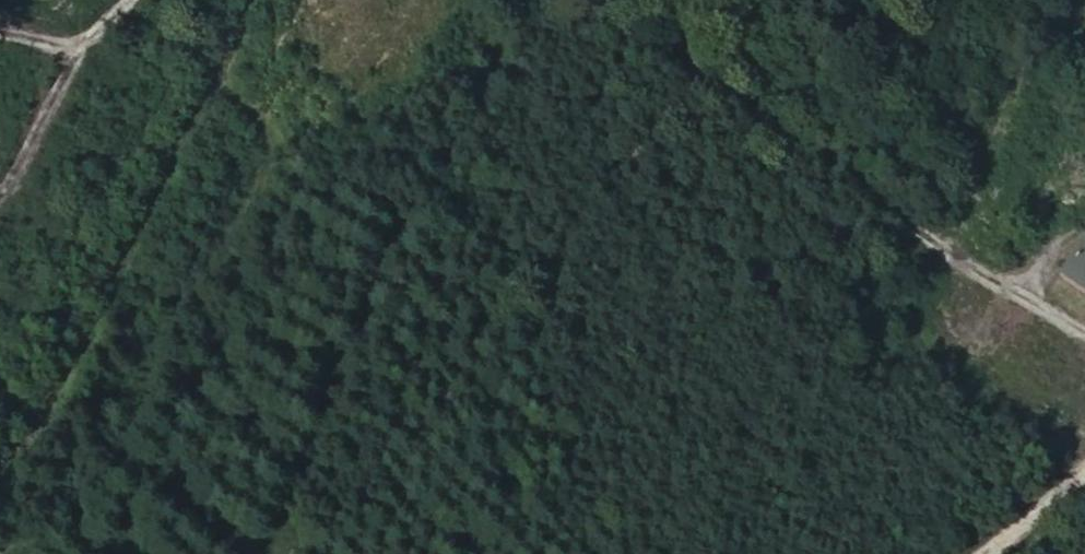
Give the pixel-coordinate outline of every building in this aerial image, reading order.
[(1084,241),(1061,274),(1084,290),(1084,242),(1084,241)]
